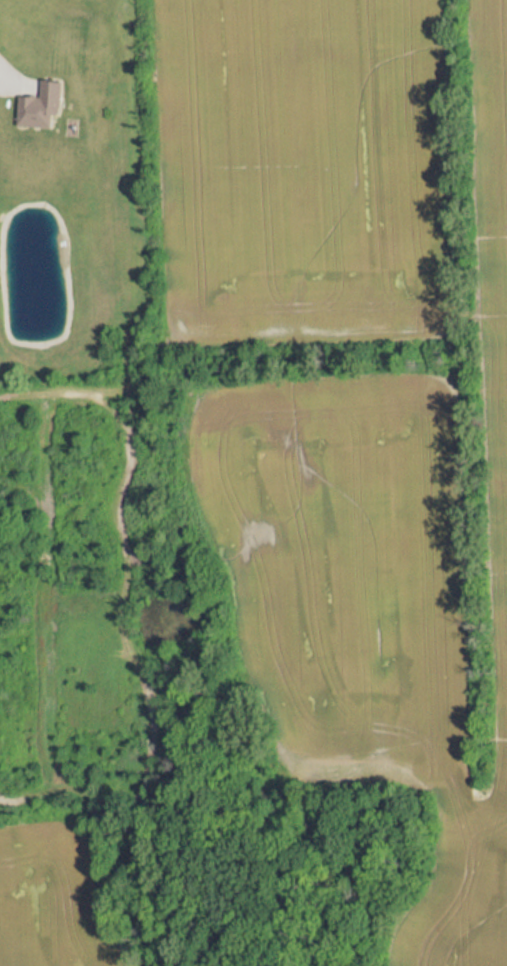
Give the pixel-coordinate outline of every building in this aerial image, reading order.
[(19,125),(52,127),(53,114),(62,114),(64,80),(43,79),(42,95),(20,94),(19,125)]
